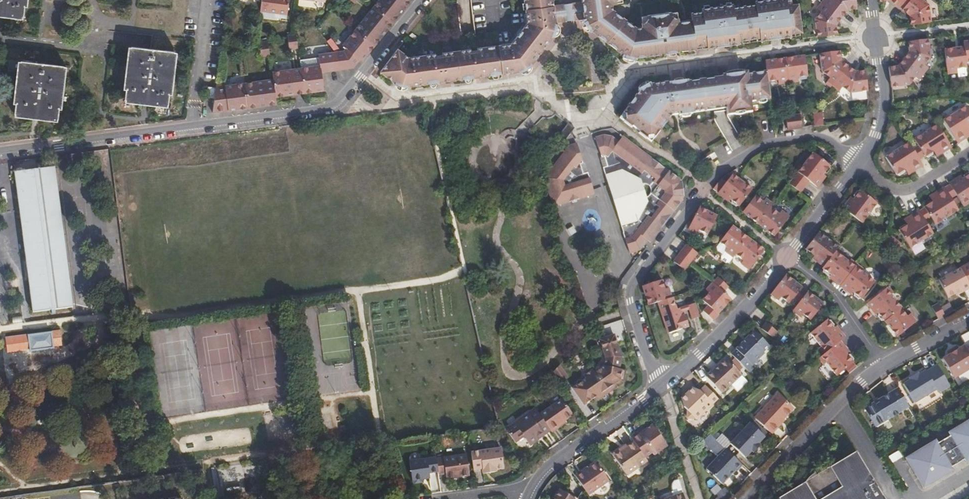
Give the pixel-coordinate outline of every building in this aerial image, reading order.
[(22,17),(24,0),(0,0),(0,14),(22,17)] [(289,0),(261,0),(260,10),(287,14),(289,0)] [(370,4),(392,23),(405,8),(395,0),(373,0),(370,4)] [(551,36),(550,35),(554,31),(556,24),(559,24),(567,22),(564,6),(556,6),(554,7),(553,0),(525,0),(528,22),(529,24),(513,44),(488,47),(477,49),(477,51),(472,51),(472,49),(441,54),(441,56),(435,57),(435,55),(418,57),(408,58),(396,50),(393,53),(379,71),(392,81),(393,80),(397,83),(409,86),(428,83),(428,82),(435,81),(435,83),(439,82),(439,80),(452,79),(452,80),(470,78),(474,77),(474,75),(487,74),(487,75),(491,75),(491,73),(498,73),(498,74),(502,73),(502,71),(521,69),(531,63),(551,36)] [(614,9),(614,5),(618,4),(618,1),(619,0),(585,0),(585,2),(571,4),(574,21),(584,20),(596,29),(625,51),(634,57),(638,56),(664,53),(666,53),(666,50),(674,49),(674,51),(678,51),(697,48),(697,45),(694,21),(682,22),(682,19),(678,19),(674,15),(673,13),(649,15),(650,19),(647,23),(644,23),(645,28),(639,28),(614,9)] [(799,2),(793,3),(792,0),(755,0),(756,3),(734,6),(733,3),(703,7),(703,10),(693,12),(694,21),(697,45),(708,44),(708,47),(719,45),(719,43),(728,41),(729,44),(739,43),(739,39),(761,36),(762,40),(773,38),(773,35),(782,34),(782,37),(792,36),(792,32),(801,31),(803,31),(799,2)] [(856,0),(823,0),(823,1),(843,16),(847,11),(846,8),(851,7),(851,10),(858,9),(856,0)] [(930,22),(927,4),(922,0),(900,0),(896,5),(905,13),(906,11),(909,12),(911,14),(911,17),(909,18),(909,25),(930,22)] [(837,23),(843,16),(823,1),(818,7),(822,10),(816,17),(818,36),(838,33),(838,27),(834,27),(834,23),(837,23)] [(392,23),(370,4),(364,11),(387,29),(392,23)] [(374,44),(387,29),(364,11),(352,26),(374,44)] [(596,29),(584,20),(590,32),(593,31),(595,30),(596,29)] [(556,37),(559,24),(556,24),(554,31),(550,35),(551,36),(556,37)] [(337,46),(342,51),(356,62),(359,58),(361,59),(374,44),(352,26),(335,45),(337,47),(337,46)] [(625,51),(596,29),(595,30),(602,36),(624,53),(625,51)] [(295,32),(286,34),(288,49),(297,47),(295,32)] [(269,56),(267,39),(257,42),(260,57),(269,56)] [(929,57),(927,40),(906,42),(907,49),(910,48),(911,52),(907,53),(903,58),(924,73),(928,69),(923,65),(929,57)] [(172,52),(129,46),(123,99),(165,104),(172,52)] [(356,62),(342,51),(337,46),(337,47),(334,50),(337,67),(340,67),(342,54),(355,63),(356,62)] [(956,73),(955,69),(966,67),(965,62),(963,46),(958,47),(959,50),(950,51),(949,48),(943,48),(944,51),(948,74),(956,73)] [(833,87),(850,65),(844,61),(841,64),(839,63),(837,58),(842,57),(841,49),(821,52),(820,52),(823,72),(831,78),(827,82),(833,87)] [(337,67),(334,50),(328,51),(326,68),(337,67)] [(326,68),(328,51),(319,52),(320,64),(300,67),(304,92),(322,89),(322,85),(324,85),(321,68),(326,68)] [(809,75),(806,54),(802,54),(803,59),(796,59),(796,55),(786,56),(790,83),(799,81),(799,77),(809,75)] [(790,83),(786,56),(777,57),(778,62),(771,63),(771,58),(766,59),(767,70),(769,80),(779,79),(780,84),(790,83)] [(924,73),(903,58),(897,66),(898,69),(894,70),(894,66),(888,66),(889,82),(890,88),(907,86),(915,76),(919,80),(924,73)] [(62,66),(18,61),(11,113),(56,119),(62,66)] [(523,72),(532,66),(532,64),(531,63),(521,69),(522,71),(523,72)] [(868,89),(865,68),(857,70),(858,74),(854,75),(851,73),(852,67),(850,65),(833,87),(839,92),(843,87),(848,91),(868,89)] [(304,92),(300,67),(297,67),(295,78),(294,87),(293,93),(304,92)] [(281,95),(284,68),(271,70),(272,77),(273,79),(276,103),(280,102),(281,95)] [(293,93),(294,87),(291,68),(284,68),(281,95),(293,93)] [(769,80),(767,70),(738,73),(739,76),(731,78),(731,74),(711,77),(689,80),(689,79),(683,79),(683,82),(676,83),(676,81),(666,82),(650,84),(651,85),(641,91),(640,90),(623,111),(627,114),(627,117),(626,121),(632,126),(634,123),(643,129),(640,132),(647,137),(649,135),(654,135),(656,136),(669,120),(666,117),(672,111),(680,110),(680,113),(680,115),(694,113),(693,111),(706,110),(706,106),(726,104),(727,108),(727,114),(735,113),(736,112),(744,111),(745,112),(753,111),(752,102),(772,99),(769,80)] [(246,107),(244,83),(225,85),(224,77),(215,78),(214,88),(213,91),(224,90),(227,110),(235,109),(246,107)] [(276,103),(273,79),(263,80),(266,105),(276,103)] [(266,105),(263,80),(244,83),(246,107),(266,105)] [(641,91),(651,85),(650,84),(649,81),(639,87),(640,90),(641,91)] [(213,91),(214,88),(205,87),(204,97),(212,98),(213,91)] [(227,110),(224,90),(213,91),(212,98),(211,106),(210,113),(227,110)] [(680,113),(680,110),(672,111),(666,117),(669,120),(673,115),(673,114),(680,113)] [(948,125),(961,145),(968,139),(968,137),(967,134),(968,133),(968,111),(948,125)] [(804,127),(801,113),(794,114),(796,128),(804,127)] [(796,128),(794,114),(786,115),(788,129),(796,128)] [(643,129),(634,123),(632,126),(640,132),(643,129)] [(566,124),(558,136),(564,140),(572,128),(566,124)] [(954,149),(947,138),(941,130),(917,145),(918,147),(925,159),(928,161),(932,158),(932,156),(936,154),(940,158),(954,149)] [(682,179),(622,134),(619,139),(615,136),(608,133),(606,132),(599,134),(605,154),(608,153),(612,162),(608,163),(607,164),(613,183),(617,185),(621,190),(623,198),(623,205),(622,209),(628,228),(630,227),(632,234),(630,235),(633,243),(643,246),(649,238),(652,240),(654,238),(684,198),(682,179)] [(593,183),(589,171),(584,172),(581,162),(584,161),(578,141),(571,141),(553,167),(545,176),(554,206),(596,193),(593,183)] [(925,159),(918,147),(913,150),(921,162),(925,159)] [(913,150),(912,148),(888,163),(898,180),(902,177),(902,175),(907,172),(912,169),(915,173),(924,168),(921,162),(913,150)] [(831,162),(815,150),(802,165),(797,172),(799,173),(809,181),(817,187),(821,181),(818,179),(822,175),(824,172),(826,174),(833,165),(831,162)] [(797,172),(802,165),(797,161),(792,168),(797,172)] [(17,172),(15,173),(33,312),(33,313),(73,308),(67,259),(60,209),(55,167),(22,171),(22,169),(16,170),(17,172)] [(968,171),(963,174),(963,178),(959,176),(961,181),(950,184),(957,196),(962,203),(968,199),(968,171)] [(805,187),(809,181),(799,173),(794,179),(805,187)] [(752,189),(731,174),(717,193),(724,198),(727,195),(731,198),(731,203),(735,206),(738,204),(739,205),(752,189)] [(961,181),(959,176),(947,184),(948,185),(950,184),(961,181)] [(801,193),(805,187),(794,179),(790,185),(801,193)] [(623,198),(621,190),(617,185),(613,183),(622,209),(623,205),(623,198)] [(957,196),(950,184),(948,185),(947,184),(943,187),(951,200),(957,196)] [(951,200),(943,187),(933,193),(936,197),(932,199),(929,202),(925,204),(923,202),(921,204),(923,207),(930,218),(933,223),(956,208),(951,200)] [(866,217),(876,205),(859,192),(856,192),(853,196),(854,199),(850,204),(848,203),(843,209),(861,223),(866,217)] [(772,207),(774,204),(766,198),(764,201),(756,195),(743,212),(746,214),(748,211),(753,215),(751,218),(759,224),(772,207)] [(687,229),(696,234),(698,230),(708,235),(718,217),(714,215),(713,217),(707,214),(708,211),(699,207),(687,229)] [(778,231),(790,216),(782,210),(780,213),(772,207),(759,224),(763,227),(765,224),(770,228),(767,231),(774,236),(778,231)] [(930,218),(923,207),(918,210),(925,221),(930,218)] [(907,246),(931,231),(925,221),(918,210),(907,217),(911,222),(906,225),(901,228),(900,226),(896,228),(896,229),(907,246)] [(735,256),(748,239),(741,233),(739,235),(734,232),(736,229),(732,226),(718,243),(727,249),(725,251),(733,258),(735,256)] [(823,266),(838,247),(832,243),(820,234),(808,249),(809,250),(807,254),(813,259),(815,256),(820,259),(817,262),(823,266)] [(900,244),(888,235),(887,243),(896,249),(900,244)] [(761,255),(764,251),(757,245),(755,248),(750,245),(752,242),(750,240),(748,239),(735,256),(743,262),(741,264),(750,271),(762,256),(761,255)] [(692,258),(697,252),(698,252),(687,245),(683,251),(692,258)] [(692,258),(683,251),(679,256),(679,257),(689,264),(692,258)] [(730,261),(733,258),(725,251),(722,255),(730,261)] [(849,261),(838,252),(826,267),(826,274),(830,277),(833,274),(837,277),(834,281),(840,285),(855,266),(849,261)] [(675,262),(684,270),(689,264),(679,257),(675,262)] [(959,267),(968,285),(968,262),(959,267)] [(750,271),(741,264),(739,267),(747,274),(750,271)] [(862,295),(873,280),(872,279),(861,271),(855,266),(840,285),(842,287),(846,290),(849,286),(853,290),(850,293),(856,298),(862,295)] [(959,267),(936,278),(946,297),(954,293),(961,289),(962,292),(968,288),(968,285),(959,267)] [(807,291),(797,284),(795,286),(790,282),(792,280),(785,274),(770,293),(777,299),(780,296),(789,302),(792,298),(798,302),(804,295),(807,291)] [(728,288),(717,278),(713,283),(724,292),(728,288)] [(642,288),(643,291),(645,291),(647,296),(645,296),(648,306),(657,303),(672,298),(669,289),(665,290),(662,282),(642,288)] [(713,283),(710,286),(707,291),(710,294),(702,302),(707,307),(703,312),(712,321),(732,300),(724,292),(713,283)] [(811,320),(823,304),(819,301),(818,303),(813,299),(814,297),(807,291),(804,295),(798,302),(792,311),(800,317),(802,314),(811,320)] [(901,308),(888,291),(869,306),(873,311),(876,309),(879,313),(876,316),(882,323),(885,321),(901,308)] [(680,315),(678,310),(677,310),(673,298),(672,298),(657,303),(667,335),(687,328),(684,317),(681,318),(680,315)] [(945,316),(938,305),(932,308),(938,319),(945,316)] [(697,320),(692,306),(688,307),(690,312),(692,321),(697,320)] [(917,321),(911,314),(908,316),(901,308),(885,321),(887,325),(890,323),(894,328),(891,330),(896,337),(897,336),(897,337),(917,321)] [(777,330),(765,322),(760,328),(772,337),(777,330)] [(839,341),(844,338),(839,332),(836,334),(833,330),(836,327),(833,323),(827,323),(812,334),(820,345),(825,352),(839,341)] [(760,353),(768,346),(752,330),(747,336),(749,339),(745,342),(744,341),(735,349),(736,351),(733,353),(733,355),(731,356),(746,372),(752,366),(750,365),(762,354),(760,353)] [(61,331),(6,338),(8,352),(30,349),(30,352),(54,349),(54,346),(63,345),(61,331)] [(318,346),(330,346),(330,332),(318,332),(318,346)] [(622,382),(624,372),(619,370),(621,357),(614,335),(600,340),(606,358),(605,368),(596,374),(609,392),(612,389),(610,386),(618,380),(622,382)] [(852,358),(849,354),(845,354),(841,350),(844,347),(839,341),(825,352),(822,355),(821,355),(826,362),(835,374),(842,369),(850,362),(852,358)] [(825,352),(820,345),(817,348),(822,355),(825,352)] [(968,353),(966,349),(944,362),(953,377),(968,368),(968,352),(968,353)] [(826,362),(821,355),(818,358),(823,365),(826,362)] [(717,365),(719,367),(713,373),(711,371),(705,377),(721,393),(740,374),(724,358),(717,365)] [(847,375),(855,368),(850,362),(842,369),(847,375)] [(948,385),(936,365),(925,371),(924,370),(917,374),(909,379),(902,384),(913,402),(915,401),(935,389),(938,392),(948,385)] [(559,366),(552,370),(560,383),(567,378),(559,366)] [(354,369),(336,371),(339,393),(357,391),(354,369)] [(597,401),(609,392),(596,374),(592,369),(583,376),(585,379),(572,388),(584,405),(591,400),(594,397),(597,401)] [(612,389),(621,383),(622,382),(618,380),(610,386),(612,389)] [(696,419),(717,398),(704,385),(700,390),(695,391),(692,388),(683,397),(686,400),(682,403),(683,404),(683,406),(687,408),(688,415),(696,419)] [(873,426),(907,407),(896,387),(876,399),(877,402),(873,404),(872,402),(862,407),(873,426)] [(783,419),(794,408),(778,394),(764,410),(755,419),(771,435),(780,426),(778,424),(783,419)] [(565,419),(572,414),(561,399),(539,415),(549,430),(550,432),(562,424),(561,422),(565,419)] [(539,415),(535,410),(529,415),(527,412),(506,428),(509,432),(506,434),(512,440),(520,434),(523,438),(527,446),(536,439),(535,437),(541,432),(543,434),(549,430),(539,415)] [(929,498),(931,498),(960,482),(958,479),(968,472),(968,418),(947,431),(949,435),(936,443),(934,439),(906,455),(904,456),(929,498)] [(340,423),(342,432),(352,430),(350,421),(340,423)] [(719,438),(715,442),(723,449),(724,452),(706,470),(721,486),(742,467),(733,459),(738,455),(743,460),(751,452),(753,454),(760,446),(758,444),(763,438),(748,425),(727,446),(721,439),(720,440),(719,438)] [(666,447),(652,427),(646,432),(639,437),(637,434),(630,439),(634,443),(645,458),(651,454),(653,456),(666,447)] [(627,476),(647,462),(645,458),(634,443),(627,449),(621,453),(619,451),(612,455),(627,476)] [(501,466),(499,450),(471,453),(473,470),(481,469),(482,474),(495,472),(495,467),(501,466)] [(872,482),(853,451),(805,481),(776,498),(777,498),(882,498),(872,482)] [(469,477),(466,455),(462,456),(435,460),(437,472),(438,476),(445,475),(446,480),(469,477)] [(435,460),(435,457),(407,461),(410,480),(413,482),(421,481),(423,478),(429,478),(429,473),(437,472),(435,460)] [(589,495),(610,481),(598,464),(589,469),(584,474),(582,471),(575,476),(589,495)] [(683,495),(678,482),(674,483),(673,486),(672,490),(672,492),(675,497),(683,495)] [(235,486),(222,487),(223,494),(236,492),(235,486)] [(568,490),(555,498),(575,498),(568,490)]
